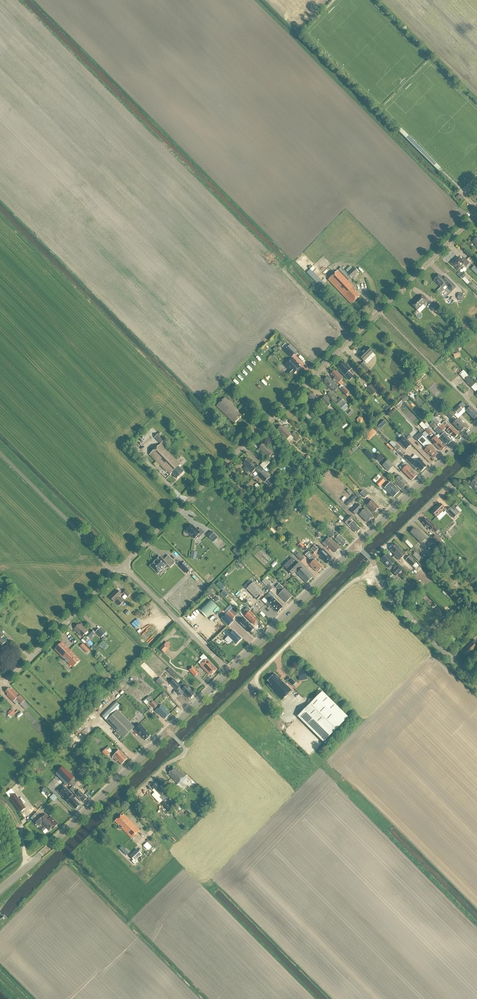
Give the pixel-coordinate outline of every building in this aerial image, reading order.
[(401,128),(398,131),(405,139),(408,136),(401,128)] [(464,199),(460,195),(456,199),(460,203),(464,199)] [(461,261),(458,258),(456,260),(455,259),(451,264),(454,267),(458,270),(464,264),(467,267),(470,264),(464,258),(461,261)] [(352,279),(359,272),(354,268),(347,274),(341,268),(339,270),(349,281),(351,278),(352,279)] [(324,284),(310,270),(306,273),(321,287),(324,284)] [(353,288),(354,288),(338,271),(328,280),(351,305),(359,297),(355,292),(356,291),(353,288)] [(444,280),(439,275),(434,280),(441,287),(445,284),(452,292),(456,288),(446,278),(444,280)] [(425,304),(428,301),(423,296),(420,298),(418,296),(415,300),(416,300),(411,305),(417,311),(425,303),(425,304)] [(435,313),(441,307),(436,302),(430,308),(435,313)] [(282,348),(284,350),(284,351),(291,358),(295,354),(288,347),(285,345),(282,348)] [(364,362),(373,353),(367,347),(358,356),(364,362)] [(292,358),(285,365),(290,371),(292,373),(293,374),(294,374),(300,368),(295,363),(296,362),(292,358)] [(349,381),(353,377),(348,372),(350,370),(343,363),(338,367),(342,371),(341,372),(345,376),(349,381)] [(358,368),(370,380),(370,379),(366,375),(367,374),(366,373),(369,370),(363,363),(358,368)] [(338,384),(343,379),(336,372),(335,372),(334,371),(331,374),(335,378),(334,379),(338,384)] [(469,377),(463,371),(459,375),(465,381),(468,378),(469,377)] [(334,392),(338,388),(334,384),(331,380),(330,380),(327,378),(324,381),(325,382),(324,383),(334,392)] [(470,389),(474,384),(468,378),(465,381),(463,382),(470,389)] [(377,388),(373,383),(372,384),(368,387),(375,394),(378,390),(377,389),(377,388)] [(335,403),(337,400),(333,396),(334,396),(330,392),(327,395),(335,403)] [(311,410),(315,406),(319,401),(313,394),(312,395),(311,394),(308,397),(311,400),(306,405),(311,410)] [(327,409),(332,404),(325,397),(320,402),(327,409)] [(234,424),(241,417),(237,412),(238,411),(225,398),(216,407),(234,424)] [(341,398),(338,401),(335,404),(344,413),(349,408),(344,403),(345,402),(341,398)] [(395,406),(397,408),(402,404),(403,404),(404,403),(400,400),(395,406)] [(439,401),(433,407),(436,409),(441,404),(439,401)] [(454,411),(458,415),(462,410),(464,408),(466,411),(465,412),(474,420),(476,417),(476,414),(470,407),(467,405),(466,406),(462,402),(454,411)] [(450,420),(454,416),(449,412),(445,415),(450,420)] [(465,428),(457,420),(453,425),(461,432),(465,428)] [(445,422),(442,424),(448,430),(447,431),(450,435),(451,434),(455,438),(458,435),(445,422)] [(297,442),(300,438),(293,432),(291,434),(286,429),(285,429),(283,426),(282,427),(281,426),(277,429),(281,433),(281,434),(286,440),(291,436),(297,442)] [(434,431),(440,437),(439,438),(446,445),(447,444),(448,445),(451,442),(447,438),(448,437),(444,433),(443,432),(442,433),(437,428),(434,431)] [(376,434),(372,430),(365,437),(369,441),(376,434)] [(177,479),(184,473),(179,467),(181,465),(162,446),(167,442),(159,434),(154,438),(161,445),(150,455),(166,473),(167,472),(170,475),(172,474),(177,479)] [(430,445),(431,444),(423,436),(420,439),(428,447),(424,451),(429,455),(430,454),(434,459),(438,455),(434,450),(430,445)] [(441,450),(442,451),(445,448),(441,444),(442,443),(436,437),(431,441),(434,443),(433,444),(440,451),(441,450)] [(406,450),(411,445),(404,438),(399,443),(406,450)] [(274,452),(273,453),(265,444),(264,445),(263,444),(259,447),(260,448),(259,449),(268,458),(272,455),(275,458),(277,456),(274,452)] [(421,472),(426,467),(422,463),(423,462),(419,459),(415,463),(409,457),(406,460),(411,465),(412,464),(416,469),(417,468),(421,472)] [(265,482),(269,479),(262,472),(264,471),(259,466),(258,467),(249,459),(248,460),(247,459),(244,463),(245,464),(244,465),(252,473),(255,470),(260,475),(259,476),(265,482)] [(270,463),(266,459),(260,466),(267,473),(269,471),(266,468),(270,463)] [(387,461),(383,466),(388,471),(393,467),(387,461)] [(407,466),(402,471),(412,481),(417,476),(407,466)] [(407,484),(400,476),(399,477),(396,474),(393,477),(396,480),(394,481),(402,489),(407,484)] [(375,484),(379,488),(385,482),(381,478),(375,484)] [(384,489),(393,498),(399,492),(390,483),(384,489)] [(364,490),(364,491),(360,494),(365,499),(369,495),(364,490)] [(388,502),(380,494),(378,496),(374,492),(371,495),(375,499),(383,507),(388,502)] [(354,496),(346,504),(350,509),(359,500),(354,496)] [(367,506),(374,513),(379,508),(372,501),(369,499),(367,501),(369,504),(367,506)] [(213,503),(205,511),(211,517),(219,509),(221,511),(225,508),(219,502),(216,505),(213,503)] [(446,511),(445,509),(440,504),(431,512),(436,518),(442,512),(443,514),(446,511)] [(357,505),(351,511),(355,515),(361,509),(357,505)] [(451,510),(457,516),(462,512),(457,508),(456,509),(454,507),(451,510)] [(359,515),(367,523),(373,517),(365,509),(359,515)] [(457,516),(451,510),(450,509),(447,513),(454,520),(457,516)] [(356,532),(357,533),(360,530),(357,527),(353,522),(352,523),(350,521),(352,518),(349,516),(343,522),(349,528),(355,533),(356,532)] [(435,533),(438,531),(434,527),(430,522),(429,522),(426,519),(422,523),(425,526),(430,531),(432,529),(435,533)] [(192,525),(186,531),(187,532),(186,533),(189,535),(189,534),(194,539),(197,536),(199,538),(205,533),(200,529),(198,531),(192,525)] [(343,547),(346,544),(345,543),(346,542),(339,535),(336,538),(334,536),(335,535),(327,527),(324,531),(331,539),(332,538),(339,545),(340,544),(343,547)] [(421,544),(426,539),(419,532),(418,532),(414,529),(410,533),(421,544)] [(211,531),(207,536),(212,540),(216,536),(211,531)] [(439,545),(442,542),(436,536),(433,539),(439,545)] [(335,553),(339,549),(329,538),(323,544),(327,548),(328,547),(335,553)] [(434,552),(439,547),(432,540),(427,545),(434,552)] [(315,555),(316,554),(323,561),(323,560),(326,563),(327,562),(328,563),(331,560),(330,559),(331,558),(323,550),(320,553),(313,546),(310,543),(306,548),(308,551),(310,549),(315,555)] [(394,556),(399,561),(406,555),(396,545),(390,551),(395,555),(394,556)] [(233,550),(238,556),(241,554),(235,548),(233,550)] [(299,553),(296,556),(301,561),(304,558),(299,553)] [(418,561),(421,558),(416,553),(413,555),(413,556),(418,561)] [(386,555),(381,560),(389,568),(392,566),(394,569),(397,566),(394,563),(386,555)] [(175,564),(168,557),(165,560),(166,561),(164,563),(159,558),(155,562),(154,561),(153,563),(149,567),(157,575),(167,565),(170,569),(175,564)] [(416,563),(410,557),(406,561),(413,567),(414,569),(416,567),(414,566),(416,563)] [(304,580),(307,583),(312,578),(293,559),(285,567),(292,575),(296,572),(297,573),(297,574),(303,580),(304,580)] [(322,568),(314,560),(310,565),(318,573),(322,568)] [(184,563),(180,567),(187,574),(191,570),(184,563)] [(398,567),(392,572),(396,576),(402,571),(398,567)] [(271,586),(265,580),(262,583),(268,589),(271,586)] [(264,594),(253,583),(246,590),(257,601),(264,594)] [(278,595),(286,603),(292,597),(279,584),(276,588),(281,593),(278,595)] [(115,602),(119,606),(124,602),(120,597),(122,595),(117,590),(109,598),(114,602),(115,602)] [(248,594),(243,599),(246,603),(251,598),(248,594)] [(271,606),(277,613),(282,608),(269,594),(264,598),(268,602),(266,605),(269,608),(271,606)] [(199,610),(206,618),(217,607),(209,600),(199,610)] [(251,622),(254,625),(258,621),(249,612),(250,611),(244,605),(241,608),(243,610),(243,611),(246,615),(245,616),(250,622),(251,622)] [(227,614),(231,618),(233,619),(235,617),(230,611),(227,614)] [(234,622),(227,615),(222,620),(229,627),(234,622)] [(240,622),(243,625),(245,627),(244,628),(250,633),(254,629),(248,624),(243,619),(240,622)] [(80,626),(79,625),(75,628),(76,629),(75,630),(82,637),(89,631),(82,624),(80,626)] [(106,633),(101,628),(96,633),(101,638),(106,633)] [(92,630),(85,636),(89,640),(95,633),(92,630)] [(242,639),(233,631),(227,637),(236,645),(242,639)] [(469,656),(476,648),(473,645),(476,642),(475,641),(476,639),(476,633),(472,638),(474,641),(472,643),(471,642),(463,651),(464,652),(463,653),(467,656),(468,655),(469,656)] [(164,654),(171,647),(166,642),(159,649),(164,654)] [(79,661),(62,644),(56,650),(73,667),(79,661)] [(80,647),(87,654),(90,651),(83,644),(80,647)] [(217,670),(207,660),(200,666),(209,675),(210,674),(212,675),(217,670)] [(195,677),(199,673),(193,667),(189,670),(195,677)] [(305,668),(296,670),(299,681),(307,679),(305,668)] [(109,680),(113,675),(107,669),(103,673),(109,680)] [(170,669),(168,671),(175,678),(177,676),(170,669)] [(292,691),(286,685),(275,674),(268,682),(269,683),(267,686),(273,691),(272,692),(281,701),(292,691)] [(156,682),(160,687),(165,683),(161,678),(156,682)] [(295,683),(290,678),(287,681),(293,686),(295,683)] [(183,683),(180,685),(174,679),(170,683),(178,692),(177,693),(181,696),(183,694),(188,699),(189,697),(191,699),(194,695),(193,694),(194,693),(187,686),(186,686),(183,683)] [(132,688),(136,693),(140,689),(137,684),(132,688)] [(24,701),(25,701),(20,695),(19,696),(11,689),(10,690),(9,689),(6,692),(8,695),(7,696),(13,702),(16,700),(23,708),(27,704),(24,701)] [(322,692),(298,717),(323,742),(348,718),(322,692)] [(116,702),(103,714),(101,716),(122,738),(133,728),(117,713),(122,708),(116,702)] [(161,705),(155,711),(158,714),(160,716),(161,716),(165,720),(170,715),(166,711),(167,710),(164,707),(163,707),(161,705)] [(146,741),(150,737),(146,732),(147,732),(143,727),(140,725),(134,730),(141,737),(142,737),(146,741)] [(118,761),(122,766),(128,760),(119,751),(113,757),(117,762),(118,761)] [(34,769),(38,773),(37,774),(40,777),(41,775),(42,775),(41,774),(47,769),(40,763),(34,769)] [(63,767),(56,774),(66,785),(74,778),(63,767)] [(179,783),(185,777),(179,771),(178,772),(174,768),(169,773),(170,774),(169,775),(178,784),(179,783)] [(162,801),(168,795),(163,790),(164,789),(161,787),(160,787),(157,783),(152,788),(161,797),(159,798),(162,801)] [(179,794),(184,789),(179,783),(178,784),(174,788),(176,790),(175,791),(179,794)] [(176,790),(174,788),(171,784),(166,789),(172,795),(175,791),(176,790)] [(57,791),(65,799),(69,804),(69,803),(76,810),(80,805),(74,799),(75,798),(71,794),(63,786),(57,791)] [(83,803),(87,798),(80,791),(78,793),(73,787),(70,790),(83,803)] [(183,808),(173,797),(169,800),(179,811),(183,808)] [(42,820),(38,815),(33,820),(39,827),(42,824),(48,831),(51,828),(53,829),(58,824),(51,818),(50,819),(46,815),(42,820)] [(132,839),(140,831),(124,815),(122,817),(121,816),(115,822),(119,826),(120,825),(122,828),(122,829),(132,839)] [(134,862),(141,855),(136,850),(129,857),(134,862)]
